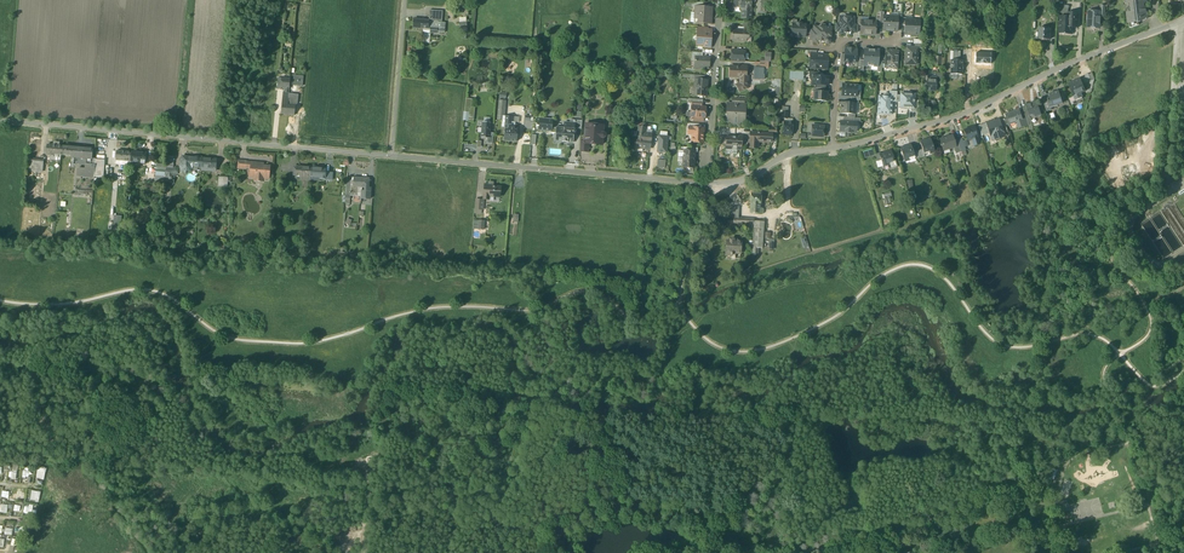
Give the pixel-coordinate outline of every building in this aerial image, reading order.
[(751,18),(751,9),(750,9),(750,0),(734,0),(734,7),(739,7),(742,10),(742,18),(751,18)] [(1127,3),(1131,5),(1132,12),(1128,13),(1127,14),(1128,23),(1131,23),(1135,23),(1135,22),(1141,21),(1144,18),(1145,19),(1146,19),(1147,18),(1147,17),(1147,16),(1146,8),(1143,7),(1143,5),(1146,2),(1146,0),(1126,0),(1127,3)] [(698,23),(712,24),(712,18),(710,18),(711,8),(703,7),(695,7),(695,6),(695,8),(697,8),(696,13),(695,13),(694,19),(698,20),(698,23)] [(429,22),(442,22),(443,11),(430,10),(429,21),(429,22)] [(1092,29),(1096,29),(1097,28),(1100,28),(1101,17),(1101,12),(1089,11),(1089,16),(1087,17),(1087,20),(1088,22),(1088,27),(1091,27),(1092,29)] [(1059,35),(1072,35),(1072,28),(1078,28),(1079,14),(1068,13),(1068,17),(1060,17),(1059,35)] [(781,15),(772,14),(771,21),(779,22),(781,15)] [(850,35),(852,35),(853,33),(854,25),(854,18),(850,18),(848,16),(846,16),(844,17),(840,17),(839,24),(839,32),(839,33),(840,34),(842,34),(843,33),(844,32),(844,33),(845,33),(845,32),(847,32),(847,33),(848,33),(848,32),(849,32),(849,33),(850,35)] [(883,31),(890,31),(891,16),(884,16),(883,16),(883,23),(883,31)] [(898,17),(891,16),(890,31),(897,31),(898,23),(898,17)] [(430,33),(437,34),(437,33),(438,29),(445,29),(445,23),(442,22),(429,22),(429,21),(424,20),(414,19),(413,28),(423,29),(423,31),(424,33),(430,33)] [(904,34),(912,35),(912,20),(906,20),(905,20),(905,25),(904,34)] [(920,21),(912,20),(912,35),(919,35),(920,21)] [(865,35),(868,36),(869,21),(862,21),(861,21),(861,26),(861,34),(864,34),(865,35)] [(875,22),(869,21),(868,36),(871,36),(872,35),(875,35),(876,26),(876,22),(875,22)] [(796,38),(801,38),(801,37),(805,38),(805,34),(806,24),(801,24),(797,23),(797,24),(792,24),(791,37),(796,37),(796,38)] [(826,44),(828,44),(830,42),(831,38),(831,32),(831,28),(826,27),(826,26),(824,24),(821,24),(819,26),(819,27),(814,26),(814,29),(813,40),(813,41),(814,42),(817,42),(818,42),(818,40),(824,41),(824,42),(826,44)] [(732,41),(746,42),(747,36),(749,36),(750,27),(744,27),(744,30),(733,29),(732,41)] [(1039,40),(1050,40),(1050,29),(1040,28),(1040,33),(1039,40)] [(708,29),(708,32),(711,32),(710,46),(703,46),(697,46),(698,36),(697,36),(696,49),(711,50),(712,29),(708,29)] [(697,46),(703,46),(710,46),(711,32),(708,32),(697,31),(697,36),(698,36),(697,46)] [(906,47),(905,61),(909,61),(909,64),(917,65),(918,48),(914,48),(906,47)] [(857,50),(855,50),(847,49),(845,49),(845,54),(844,62),(845,62),(848,62),(850,64),(852,63),(853,62),(856,62),(857,57),(857,50)] [(864,66),(871,66),(872,50),(864,49),(864,60),(863,66),(864,66)] [(731,61),(744,62),(745,51),(731,50),(731,61)] [(879,50),(872,50),(871,66),(878,66),(878,61),(879,50)] [(889,68),(897,68),(898,51),(886,51),(886,56),(885,65),(889,65),(889,68)] [(975,53),(975,63),(990,64),(991,54),(975,53)] [(812,68),(827,69),(828,55),(811,54),(811,63),(813,63),(812,68)] [(707,69),(708,69),(709,58),(702,58),(696,57),(696,61),(695,61),(695,62),(696,62),(695,68),(707,69)] [(951,60),(951,74),(957,75),(962,75),(962,70),(963,70),(963,65),(962,65),(962,60),(960,60),(953,60),(951,60)] [(736,85),(739,92),(747,88),(748,77),(746,77),(746,66),(738,65),(738,67),(730,67),(730,76),(740,77),(740,83),(736,85)] [(754,79),(759,79),(759,75),(763,75),(764,67),(755,67),(754,79)] [(789,79),(803,80),(803,72),(789,71),(789,79)] [(293,85),(302,86),(303,76),(294,75),(293,85)] [(813,77),(812,84),(816,84),(826,85),(828,85),(828,77),(818,76),(813,76),(813,77)] [(927,91),(936,92),(937,77),(936,77),(928,77),(924,76),(923,84),(927,85),(927,91)] [(281,88),(285,88),(289,88),(290,79),(282,78),(281,88)] [(694,96),(707,96),(708,80),(705,80),(696,79),(696,80),(696,87),(695,87),(694,96)] [(1085,91),(1083,85),(1080,79),(1069,84),(1073,95),(1080,92),(1080,93),(1085,91)] [(857,85),(843,84),(842,95),(851,96),(857,96),(857,91),(857,85)] [(289,94),(289,88),(285,88),(284,95),(283,95),(281,114),(289,115),(289,109),(287,109),(289,94)] [(813,100),(827,101),(828,93),(823,92),(814,92),(813,100)] [(1046,96),(1048,102),(1050,107),(1050,106),(1057,104),(1057,105),(1062,103),(1059,92),(1047,96),(1046,96)] [(298,95),(289,94),(287,109),(289,109),(289,115),(294,115),(296,103),(297,103),(298,95)] [(915,95),(901,94),(901,95),(900,102),(900,109),(910,110),(911,108),(914,108),(914,100),(915,95)] [(892,102),(893,97),(890,96),(879,96),(878,114),(892,115),(892,102)] [(739,124),(739,121),(739,118),(744,118),(745,106),(743,106),(743,100),(739,100),(738,106),(733,106),(733,108),(728,108),(727,120),(732,121),(732,123),(739,124)] [(918,100),(914,100),(914,108),(911,108),(910,110),(910,111),(918,111),(918,100)] [(848,114),(853,114),(854,109),(855,109),(856,103),(851,103),(842,102),(841,113),(848,114)] [(1034,114),(1035,117),(1041,115),(1038,103),(1032,105),(1031,104),(1026,106),(1026,107),(1029,115),(1034,114)] [(503,120),(506,120),(506,116),(504,116),(504,113),(505,113),(506,105),(499,104),(498,119),(503,120)] [(704,118),(705,118),(706,107),(702,107),(691,106),(691,112),(691,117),(692,117),(704,118)] [(1023,108),(1026,118),(1028,125),(1032,124),(1029,115),(1026,107),(1023,108)] [(1017,122),(1019,128),(1025,126),(1022,120),(1019,110),(1006,115),(1009,124),(1017,122)] [(506,120),(505,128),(514,128),(515,122),(515,117),(506,116),(506,120)] [(539,131),(550,131),(551,132),(552,128),(552,120),(543,119),(543,118),(540,118),(539,122),(538,122),(537,122),(537,123),(537,125),(537,126),(538,126),(539,126),(539,131)] [(989,134),(990,138),(999,135),(1005,133),(1003,127),(1001,120),(1000,118),(986,123),(989,134)] [(557,128),(556,133),(556,138),(561,138),(561,141),(562,142),(568,142),(573,142),(574,133),(575,133),(576,132),(576,130),(575,129),(574,129),(574,128),(572,128),(573,120),(570,120),(570,123),(566,123),(566,127),(564,127),(564,128),(557,128)] [(574,128),(581,129),(582,121),(573,120),(572,128),(574,128)] [(783,136),(791,137),(793,122),(785,121),(783,136)] [(487,138),(489,139),(490,133),(491,123),(483,122),(481,138),(487,138)] [(845,133),(851,133),(851,132),(854,132),(855,122),(854,122),(843,122),(840,122),(840,131),(845,132),(845,133)] [(982,136),(989,134),(986,123),(978,126),(982,136)] [(602,145),(603,138),(604,137),(605,136),(605,135),(605,134),(604,133),(603,133),(604,126),(598,125),(596,126),(596,127),(593,127),(592,125),(591,125),(585,124),(584,141),(584,143),(589,144),(590,144),(591,143),(592,142),(594,142),(594,143),(595,144),(596,144),(597,145),(602,145)] [(646,127),(638,126),(638,132),(637,137),(636,147),(638,147),(637,151),(642,151),(643,148),(650,149),(651,141),(652,135),(647,134),(645,134),(646,129),(646,127)] [(811,136),(824,137),(824,126),(812,126),(811,136)] [(518,129),(514,128),(505,128),(505,127),(504,140),(517,142),(518,129)] [(694,143),(703,143),(704,128),(699,128),(689,127),(688,132),(690,134),(695,135),(694,137),(692,138),(692,141),(694,143)] [(972,139),(974,146),(979,144),(977,137),(974,127),(964,130),(967,140),(972,139)] [(749,148),(757,148),(758,141),(771,142),(772,139),(772,134),(768,134),(750,133),(749,148)] [(726,146),(726,149),(737,150),(741,150),(742,136),(734,135),(734,137),(726,137),(726,146)] [(658,152),(666,153),(668,137),(667,137),(660,136),(659,136),(658,152)] [(940,140),(943,151),(949,149),(954,147),(956,147),(954,141),(952,136),(945,138),(945,139),(940,141),(940,140)] [(929,151),(929,153),(935,152),(931,139),(927,140),(927,141),(921,143),(923,150),(924,153),(929,151)] [(579,152),(588,152),(589,144),(584,143),(584,141),(580,141),(579,152)] [(46,155),(51,155),(51,154),(61,155),(62,146),(59,146),(59,143),(55,142),(54,145),(47,145),(47,147),(45,147),(44,153),(46,153),(46,155)] [(71,157),(76,158),(77,147),(62,146),(61,155),(71,156),(71,157)] [(901,148),(905,161),(908,160),(910,159),(909,157),(914,156),(913,152),(911,146),(905,148),(905,147),(901,148)] [(93,149),(82,148),(81,158),(86,159),(92,159),(93,149)] [(862,152),(864,159),(874,156),(872,149),(862,152)] [(117,151),(116,161),(121,162),(121,160),(130,161),(131,161),(132,152),(117,151)] [(683,167),(688,168),(691,168),(694,168),(695,156),(694,156),(694,152),(687,151),(684,151),(684,157),(683,162),(683,167)] [(146,153),(132,152),(131,161),(140,162),(140,163),(145,164),(146,153)] [(883,166),(889,164),(891,169),(897,167),(895,161),(894,161),(891,152),(881,155),(879,155),(881,160),(883,166)] [(192,167),(201,168),(202,158),(198,158),(195,158),(182,157),(181,161),(180,166),(181,171),(186,172),(191,171),(192,167)] [(217,160),(202,158),(201,168),(202,168),(211,168),(211,170),(215,170),(216,170),(217,160)] [(77,176),(94,177),(95,165),(96,159),(92,159),(86,159),(85,170),(77,169),(77,176)] [(30,171),(42,172),(43,161),(31,160),(30,171)] [(237,168),(245,169),(246,162),(246,161),(238,160),(237,168)] [(256,181),(261,181),(263,180),(263,178),(269,179),(270,167),(264,166),(257,166),(257,163),(251,163),(251,169),(250,171),(248,173),(248,175),(250,177),(255,178),(255,179),(256,181)] [(166,168),(166,164),(156,164),(156,172),(165,173),(166,168)] [(104,166),(95,165),(94,177),(104,177),(104,166)] [(301,176),(310,177),(311,168),(297,167),(296,177),(300,177),(301,176)] [(172,169),(166,168),(165,173),(164,182),(173,183),(175,174),(177,173),(175,168),(172,169)] [(326,169),(311,168),(310,177),(320,177),(320,179),(325,179),(325,172),(326,169)] [(165,173),(156,172),(155,181),(164,182),(165,173)] [(362,191),(362,188),(361,188),(361,178),(354,177),(354,181),(351,180),(350,196),(357,196),(358,194),(361,194),(361,191),(362,191)] [(369,178),(361,178),(361,188),(362,188),(371,188),(371,182),(369,181),(369,178)] [(286,190),(291,190),(291,184),(292,180),(284,180),(283,186),(286,187),(286,190)] [(484,197),(489,198),(489,196),(500,197),(501,187),(493,186),(493,183),(490,182),(489,184),(485,184),(484,197)] [(328,193),(338,195),(339,187),(329,185),(328,193)] [(38,199),(39,189),(31,188),(30,198),(38,199)] [(371,188),(362,188),(362,191),(361,191),(361,194),(361,197),(361,199),(371,200),(371,188)] [(881,195),(885,207),(890,205),(887,198),(892,196),(890,192),(881,195)] [(751,204),(759,205),(760,205),(761,194),(751,194),(751,204)] [(474,209),(483,210),(484,201),(475,200),(474,209)] [(1161,211),(1183,246),(1183,245),(1183,219),(1174,204),(1171,206),(1169,203),(1163,208),(1164,209),(1161,211)] [(759,208),(759,205),(751,204),(751,213),(759,213),(759,208)] [(733,223),(754,225),(754,222),(755,222),(755,219),(754,219),(738,218),(739,207),(731,207),(731,216),(730,216),(730,218),(734,218),(733,223)] [(1148,219),(1141,224),(1164,259),(1182,247),(1159,212),(1153,216),(1152,213),(1150,214),(1148,212),(1145,214),(1148,219)] [(113,230),(120,231),(122,216),(114,216),(113,230)] [(752,248),(753,248),(758,248),(762,248),(764,222),(755,222),(754,222),(754,225),(752,248)] [(806,236),(800,238),(804,250),(809,248),(806,236)] [(726,255),(732,256),(732,252),(735,252),(735,253),(740,253),(741,242),(733,241),(730,241),(726,241),(726,255)] [(1183,271),(1183,254),(1176,259),(1183,271)] [(45,479),(46,468),(38,467),(37,476),(41,477),(41,479),(45,479)] [(1053,469),(1049,478),(1054,480),(1058,470),(1053,469)] [(38,502),(41,492),(31,490),(29,499),(38,502)] [(25,500),(25,491),(17,491),(17,499),(25,500)] [(24,506),(23,512),(32,513),(33,505),(28,504),(28,506),(24,506)] [(12,535),(13,525),(8,524),(8,528),(5,528),(4,534),(12,535)]
